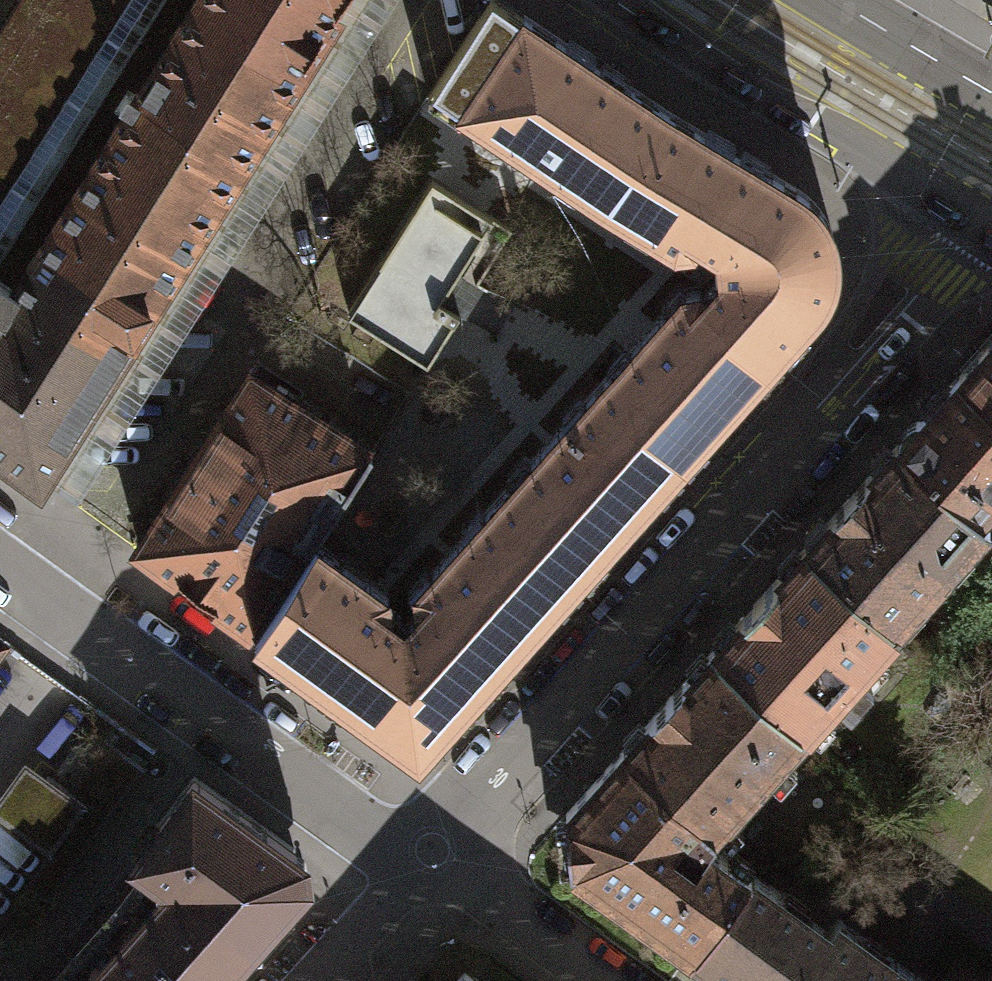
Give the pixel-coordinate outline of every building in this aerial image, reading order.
[(38,478),(341,0),(19,0),(0,30),(0,450),(38,478)] [(38,478),(77,502),(395,0),(341,0),(38,478)] [(665,107),(618,76),(552,33),(502,0),(489,0),(433,88),(602,201),(665,107)] [(695,235),(744,156),(699,128),(665,107),(602,201),(677,247),(688,247),(695,235)] [(695,235),(722,251),(718,257),(718,264),(721,271),(724,274),(705,295),(774,356),(821,303),(827,293),(831,286),(834,273),(836,258),(835,244),(832,233),(827,220),(819,208),(810,197),(797,188),(744,156),(695,235)] [(512,229),(432,178),(347,312),(427,362),(459,313),(496,336),(516,304),(479,281),(512,229)] [(685,287),(591,394),(674,468),(766,365),(774,356),(705,295),(696,287),(685,287)] [(959,375),(991,405),(991,338),(959,375)] [(372,453),(250,374),(138,550),(253,633),(314,540),(315,541),(372,453)] [(979,515),(991,500),(991,405),(959,375),(922,416),(913,418),(906,423),(902,430),(902,439),(898,443),(979,515)] [(591,394),(490,506),(574,580),(655,489),(674,468),(591,394)] [(806,545),(897,626),(989,524),(979,515),(898,443),(879,464),(806,545)] [(574,580),(490,506),(415,590),(416,601),(422,606),(405,625),(403,628),(473,692),(541,616),(574,580)] [(253,633),(418,754),(473,692),(403,628),(405,625),(385,611),(390,605),(388,593),(315,541),(314,540),(253,633)] [(764,592),(714,648),(805,729),(836,695),(849,706),(859,695),(861,696),(874,681),(859,669),(897,626),(806,545),(764,592)] [(805,729),(714,648),(671,696),(624,748),(714,829),(805,729)] [(714,829),(624,748),(611,762),(565,814),(571,863),(692,951),(750,871),(707,838),(714,829)] [(86,802),(48,775),(11,826),(50,853),(86,802)] [(213,980),(215,980),(243,950),(261,946),(262,928),(307,878),(304,855),(193,775),(135,856),(161,875),(163,889),(139,915),(213,980)] [(139,915),(80,980),(213,980),(139,915)] [(465,971),(456,980),(478,980),(465,971)]
